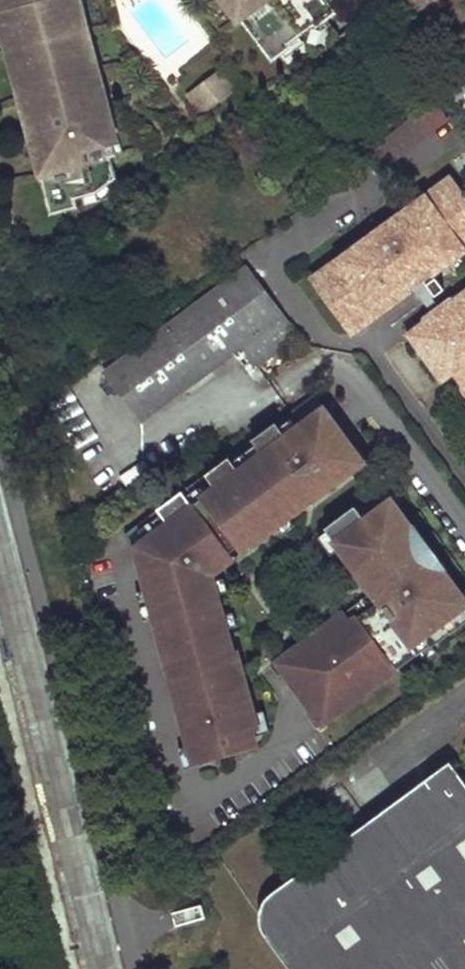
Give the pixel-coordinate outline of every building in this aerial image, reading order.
[(2,2),(4,1),(9,20),(7,20),(11,38),(16,37),(19,46),(14,47),(18,63),(24,61),(27,71),(20,72),(28,101),(30,101),(33,112),(28,113),(31,128),(34,127),(39,146),(36,147),(41,162),(45,161),(48,170),(43,171),(53,212),(78,206),(76,197),(85,195),(112,187),(121,183),(114,161),(119,160),(114,147),(119,146),(104,100),(99,102),(95,90),(100,89),(90,60),(84,63),(80,53),(87,51),(82,36),(77,37),(74,28),(79,27),(70,0),(67,0),(66,0),(1,0),(2,2)] [(232,9),(239,4),(246,13),(242,16),(276,60),(293,46),(291,44),(317,23),(319,26),(337,13),(327,0),(225,0),(232,9)] [(317,23),(291,44),(293,46),(298,52),(323,32),(319,26),(317,23)] [(79,27),(74,28),(77,37),(82,36),(86,34),(83,26),(79,27)] [(19,46),(16,37),(11,38),(8,39),(10,48),(14,47),(19,46)] [(87,51),(80,53),(84,63),(90,60),(94,59),(91,49),(87,51)] [(27,71),(24,61),(18,63),(14,63),(16,73),(20,72),(27,71)] [(239,88),(226,70),(200,90),(204,95),(196,101),(206,113),(239,88)] [(100,89),(95,90),(99,102),(104,100),(108,99),(104,88),(100,89)] [(204,95),(200,90),(192,96),(196,101),(204,95)] [(33,112),(30,101),(28,101),(21,103),(24,114),(28,113),(33,112)] [(385,135),(395,153),(448,123),(438,105),(385,135)] [(119,146),(114,147),(119,160),(127,157),(123,144),(119,146)] [(319,153),(307,163),(313,172),(325,162),(319,153)] [(48,170),(45,161),(41,162),(37,163),(39,172),(43,171),(48,170)] [(449,180),(433,192),(441,202),(457,190),(449,180)] [(112,187),(85,195),(87,204),(114,197),(112,187)] [(326,271),(333,280),(319,291),(346,329),(361,317),(368,327),(410,294),(410,292),(413,290),(416,294),(430,284),(427,279),(430,277),(431,279),(464,254),(464,201),(457,190),(441,202),(433,192),(380,231),(373,222),(372,224),(370,225),(369,227),(368,230),(367,233),(368,236),(368,239),(326,271)] [(296,338),(245,267),(101,373),(134,418),(236,344),(254,368),(296,338)] [(333,280),(326,271),(312,281),(319,291),(333,280)] [(454,290),(456,296),(450,301),(443,298),(436,304),(437,311),(430,316),(425,312),(405,327),(440,375),(452,367),(461,379),(464,379),(464,282),(454,290)] [(456,296),(454,290),(448,289),(440,295),(443,298),(450,301),(456,296)] [(436,304),(433,299),(426,305),(425,312),(430,316),(437,311),(436,304)] [(361,317),(346,329),(353,338),(368,327),(361,317)] [(73,391),(52,397),(58,415),(78,409),(73,391)] [(324,468),(328,464),(336,475),(350,464),(362,455),(355,446),(317,393),(128,532),(137,545),(195,760),(228,752),(231,751),(234,750),(236,748),(238,746),(240,742),(240,740),(257,736),(256,735),(251,715),(257,714),(257,712),(240,650),(229,653),(226,640),(232,638),(232,637),(230,629),(227,619),(222,599),(218,587),(207,590),(202,573),(201,571),(204,570),(205,569),(206,568),(206,566),(206,564),(208,563),(211,567),(223,558),(235,549),(243,543),(254,535),(258,540),(280,523),(292,514),(316,497),(314,481),(313,470),(317,471),(321,470),(324,468)] [(359,443),(355,446),(362,455),(350,464),(357,473),(373,461),(359,443)] [(314,481),(316,497),(326,489),(325,480),(314,481)] [(464,623),(464,595),(462,591),(447,570),(442,573),(434,562),(442,557),(424,533),(417,539),(409,528),(413,525),(394,498),(368,517),(358,504),(328,526),(330,529),(343,547),(361,572),(366,569),(380,587),(371,593),(274,665),(281,675),(287,671),(318,713),(312,717),(320,727),(422,651),(433,644),(435,646),(436,644),(464,623)] [(299,523),(292,514),(280,523),(287,532),(299,523)] [(417,539),(424,533),(425,533),(417,522),(413,525),(409,528),(417,539)] [(334,553),(343,547),(330,529),(322,536),(334,553)] [(262,543),(259,540),(258,540),(254,535),(243,543),(250,552),(262,543)] [(241,558),(235,549),(223,558),(230,566),(241,558)] [(442,556),(442,557),(434,562),(442,573),(447,570),(450,567),(442,556)] [(361,572),(357,574),(371,593),(380,587),(366,569),(361,572)] [(218,587),(222,599),(232,596),(227,577),(216,579),(216,577),(202,573),(207,590),(218,587)] [(238,616),(227,619),(230,629),(240,626),(238,616)] [(229,653),(240,650),(235,636),(232,637),(232,638),(226,640),(229,653)] [(433,644),(422,651),(429,660),(441,651),(436,644),(435,646),(433,644)] [(251,715),(256,735),(272,731),(267,709),(257,712),(257,714),(251,715)] [(269,894),(266,897),(264,900),(264,903),(263,906),(264,909),(267,918),(270,923),(274,928),(304,968),(464,968),(464,771),(455,758),(269,894)] [(204,906),(174,914),(176,919),(178,927),(207,919),(204,906)]
